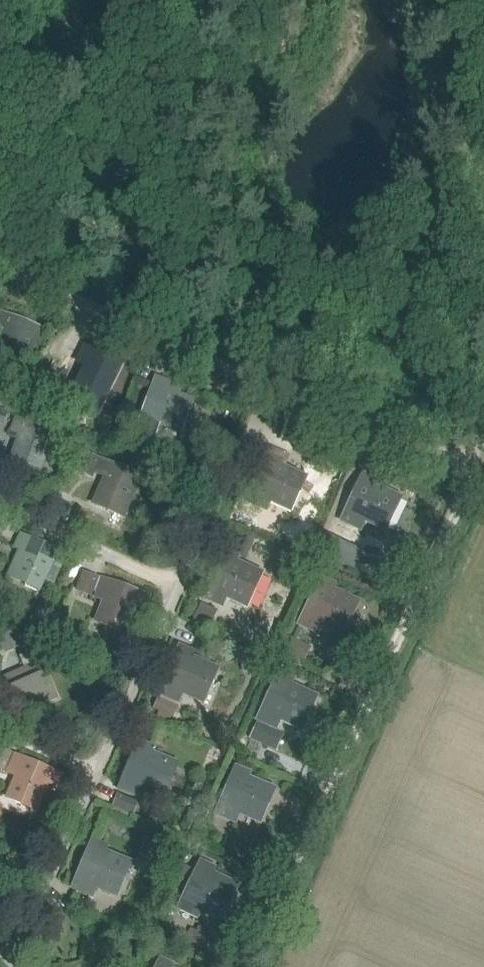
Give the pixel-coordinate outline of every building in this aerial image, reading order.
[(0,345),(0,354),(24,364),(31,347),(38,329),(3,314),(0,320),(0,326),(7,329),(0,345)] [(77,386),(71,398),(96,411),(102,399),(111,382),(120,364),(85,347),(80,358),(88,362),(77,386)] [(189,400),(176,395),(178,388),(156,380),(146,405),(139,423),(150,427),(154,418),(179,428),(189,400)] [(43,381),(30,388),(44,413),(57,405),(54,400),(57,398),(49,384),(46,386),(43,381)] [(19,438),(6,474),(33,485),(47,450),(53,432),(17,418),(10,435),(19,438)] [(75,470),(92,477),(100,457),(84,450),(75,470)] [(249,500),(266,507),(270,499),(288,507),(302,477),(278,466),(280,461),(269,456),(249,500)] [(96,502),(123,513),(139,476),(103,461),(97,474),(106,477),(96,502)] [(188,466),(181,483),(204,492),(211,475),(188,466)] [(397,497),(373,486),(375,481),(364,475),(343,519),(360,527),(364,518),(382,527),(397,497)] [(241,519),(254,525),(259,512),(246,507),(241,519)] [(53,583),(66,555),(21,535),(16,547),(24,550),(13,575),(26,581),(24,585),(38,592),(44,579),(53,583)] [(330,537),(322,555),(356,570),(364,552),(330,537)] [(234,562),(236,557),(225,552),(205,596),(222,603),(226,594),(244,603),(258,573),(234,562)] [(78,586),(92,591),(98,577),(83,572),(78,586)] [(105,600),(97,619),(106,622),(125,629),(134,604),(144,608),(149,596),(138,592),(102,579),(98,590),(101,592),(99,597),(105,600)] [(300,622),(317,631),(321,622),(339,632),(354,602),(331,590),(333,585),(322,579),(300,622)] [(192,621),(209,628),(217,610),(201,602),(192,621)] [(39,607),(29,629),(40,634),(51,612),(39,607)] [(0,637),(6,652),(21,646),(15,631),(0,637)] [(285,652),(296,658),(303,644),(292,639),(285,652)] [(161,692),(178,699),(182,691),(200,699),(213,669),(189,658),(192,652),(180,647),(161,692)] [(5,677),(17,704),(37,696),(40,704),(56,697),(41,661),(5,677)] [(259,719),(276,726),(280,718),(299,726),(312,697),(288,686),(291,680),(280,675),(259,719)] [(153,708),(159,711),(157,716),(166,720),(168,714),(173,717),(179,704),(159,695),(153,708)] [(283,732),(255,720),(249,733),(277,746),(283,732)] [(139,743),(121,788),(138,795),(141,786),(160,794),(173,764),(148,753),(151,748),(139,743)] [(9,795),(17,799),(36,807),(46,783),(55,786),(60,775),(16,756),(9,772),(17,776),(9,795)] [(246,779),(248,773),(237,768),(218,813),(235,820),(239,811),(257,819),(270,789),(246,779)] [(113,805),(133,813),(137,802),(118,794),(113,805)] [(146,838),(139,854),(165,865),(172,850),(146,838)] [(227,852),(241,858),(247,844),(233,838),(227,852)] [(102,852),(105,847),(93,842),(74,887),(91,894),(95,885),(114,893),(127,863),(102,852)] [(180,907),(197,915),(201,906),(219,915),(234,885),(210,874),(213,869),(201,863),(180,907)] [(192,942),(206,949),(211,938),(198,932),(192,942)] [(112,956),(101,966),(122,966),(112,956)]
